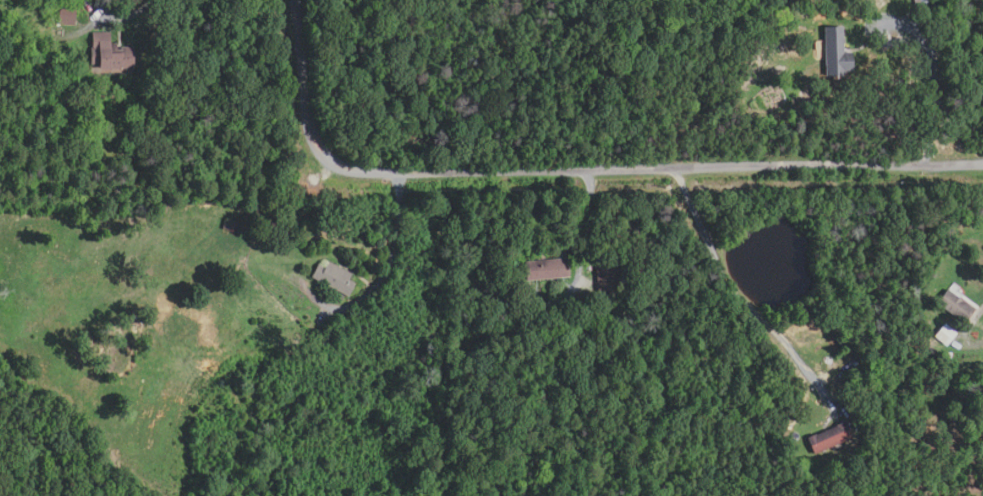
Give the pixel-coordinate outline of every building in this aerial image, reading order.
[(74,26),(57,25),(59,4),(75,5),(74,26)] [(825,77),(823,27),(843,27),(844,54),(851,53),(852,72),(843,72),(843,76),(825,77)] [(95,69),(95,63),(90,63),(90,49),(92,48),(92,33),(109,33),(109,53),(122,53),(122,47),(132,47),(133,69),(95,69)] [(232,232),(222,229),(225,219),(235,222),(232,232)] [(271,228),(265,226),(267,219),(273,221),(271,228)] [(521,263),(570,258),(572,277),(523,282),(521,263)] [(348,297),(311,278),(318,265),(324,268),(326,262),(351,275),(348,281),(355,284),(348,297)] [(597,293),(594,265),(623,262),(625,280),(617,281),(618,289),(608,290),(608,292),(597,293)] [(975,309),(963,324),(938,303),(949,289),(975,309)] [(957,334),(947,347),(934,337),(945,324),(957,334)] [(815,456),(806,438),(814,434),(815,437),(836,426),(835,425),(843,421),(851,438),(815,456)]
